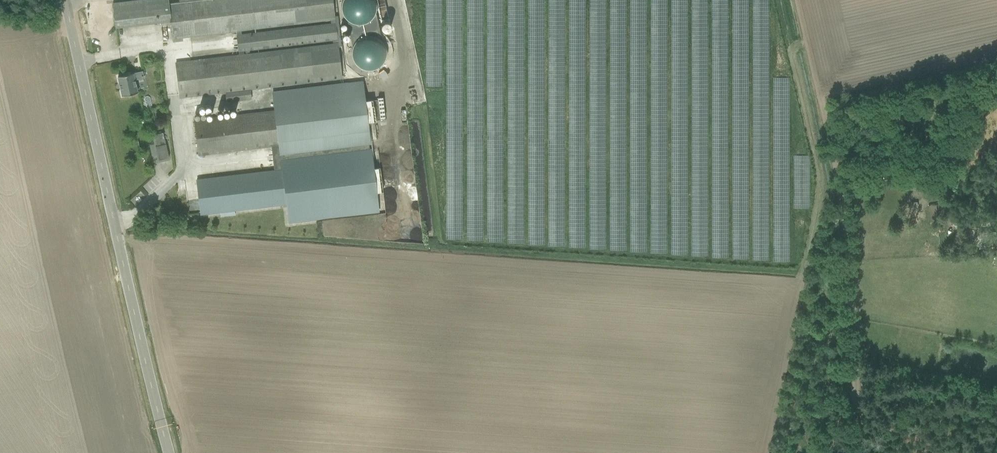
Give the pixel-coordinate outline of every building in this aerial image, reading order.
[(169,3),(169,0),(134,0),(113,3),(115,26),(171,19),(169,3)] [(341,46),(338,16),(334,16),(333,0),(178,0),(179,2),(169,3),(171,19),(171,20),(173,41),(183,40),(183,37),(236,31),(236,34),(239,52),(239,55),(186,61),(176,62),(180,97),(190,96),(226,92),(227,101),(251,99),(250,89),(342,79),(338,46),(341,46)] [(352,24),(377,15),(371,0),(344,0),(352,24)] [(363,70),(387,59),(374,31),(349,42),(363,70)] [(142,71),(118,76),(122,96),(138,92),(135,79),(144,77),(142,71)] [(275,109),(194,120),(198,155),(208,154),(271,146),(273,161),(370,150),(366,121),(373,120),(371,99),(364,100),(361,80),(273,91),(275,109)] [(163,132),(154,134),(159,157),(168,155),(163,132)] [(274,170),(196,179),(201,214),(220,212),(221,216),(235,214),(234,210),(287,204),(289,222),(378,212),(375,192),(382,191),(379,168),(372,168),(370,150),(273,161),(274,170)]
